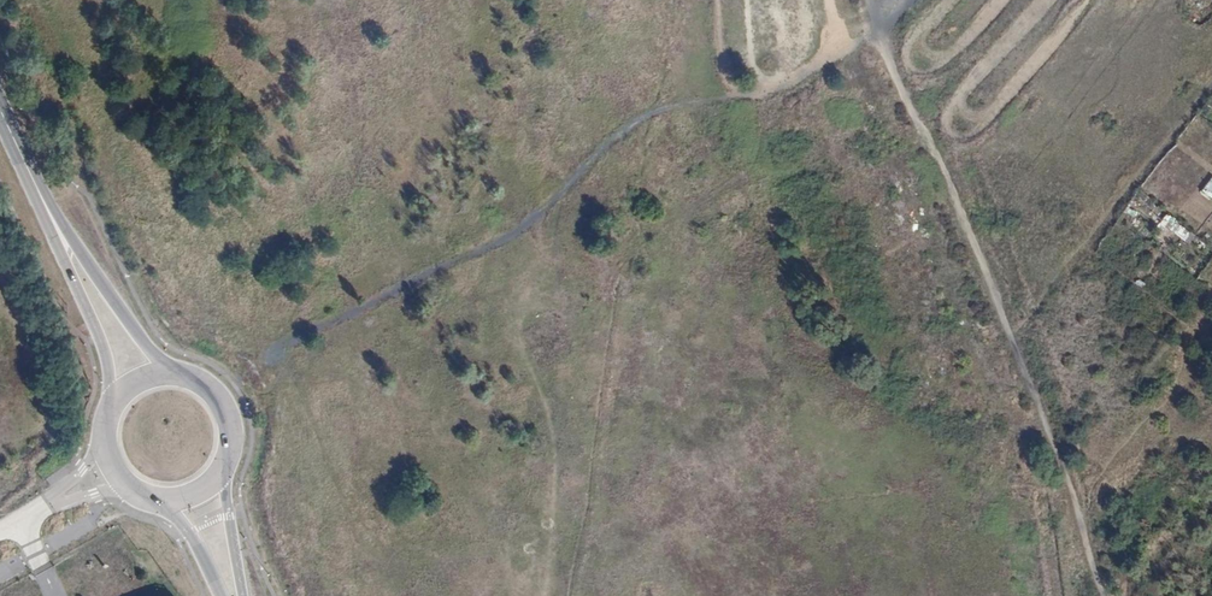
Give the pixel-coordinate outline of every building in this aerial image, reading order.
[(1198,24),(1203,20),(1194,8),(1189,12),(1198,24)] [(1211,201),(1211,177),(1200,192),(1211,201)] [(1189,244),(1196,234),(1169,216),(1162,226),(1189,244)]
